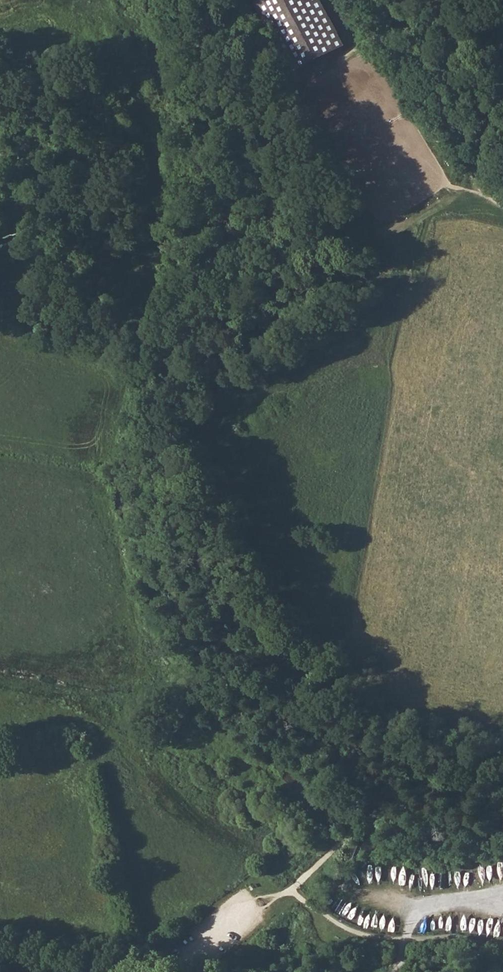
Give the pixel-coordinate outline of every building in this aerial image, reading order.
[(256,3),(293,74),(345,45),(321,0),(262,0),(256,3)]
